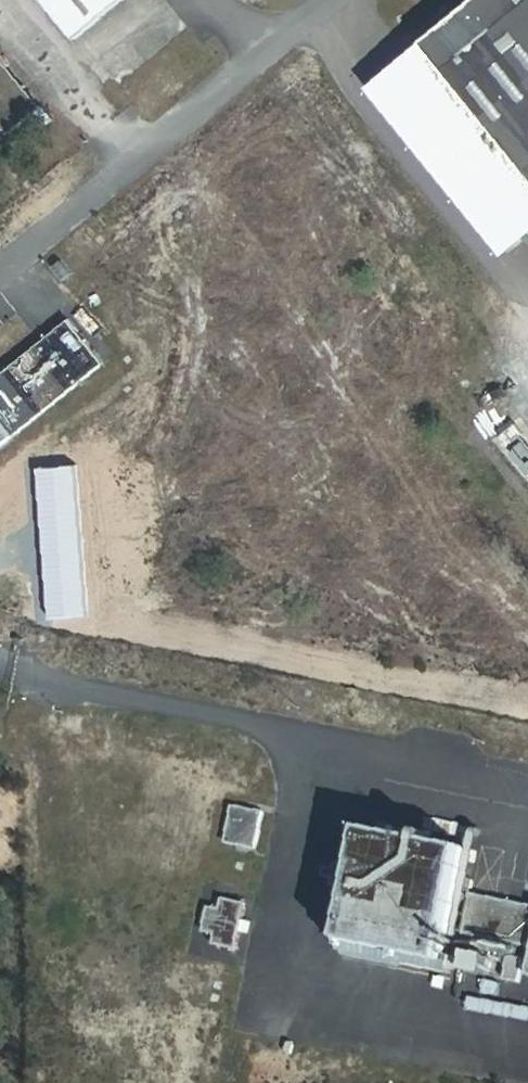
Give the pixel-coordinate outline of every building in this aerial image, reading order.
[(82,38),(128,0),(51,0),(82,38)] [(428,21),(527,147),(527,0),(455,0),(428,21)] [(0,50),(0,113),(16,133),(46,105),(3,48),(0,50)] [(0,378),(0,447),(108,364),(73,321),(0,378)] [(472,852),(372,833),(346,937),(478,966),(482,942),(458,939),(472,852)] [(239,943),(243,904),(206,901),(203,939),(239,943)]
